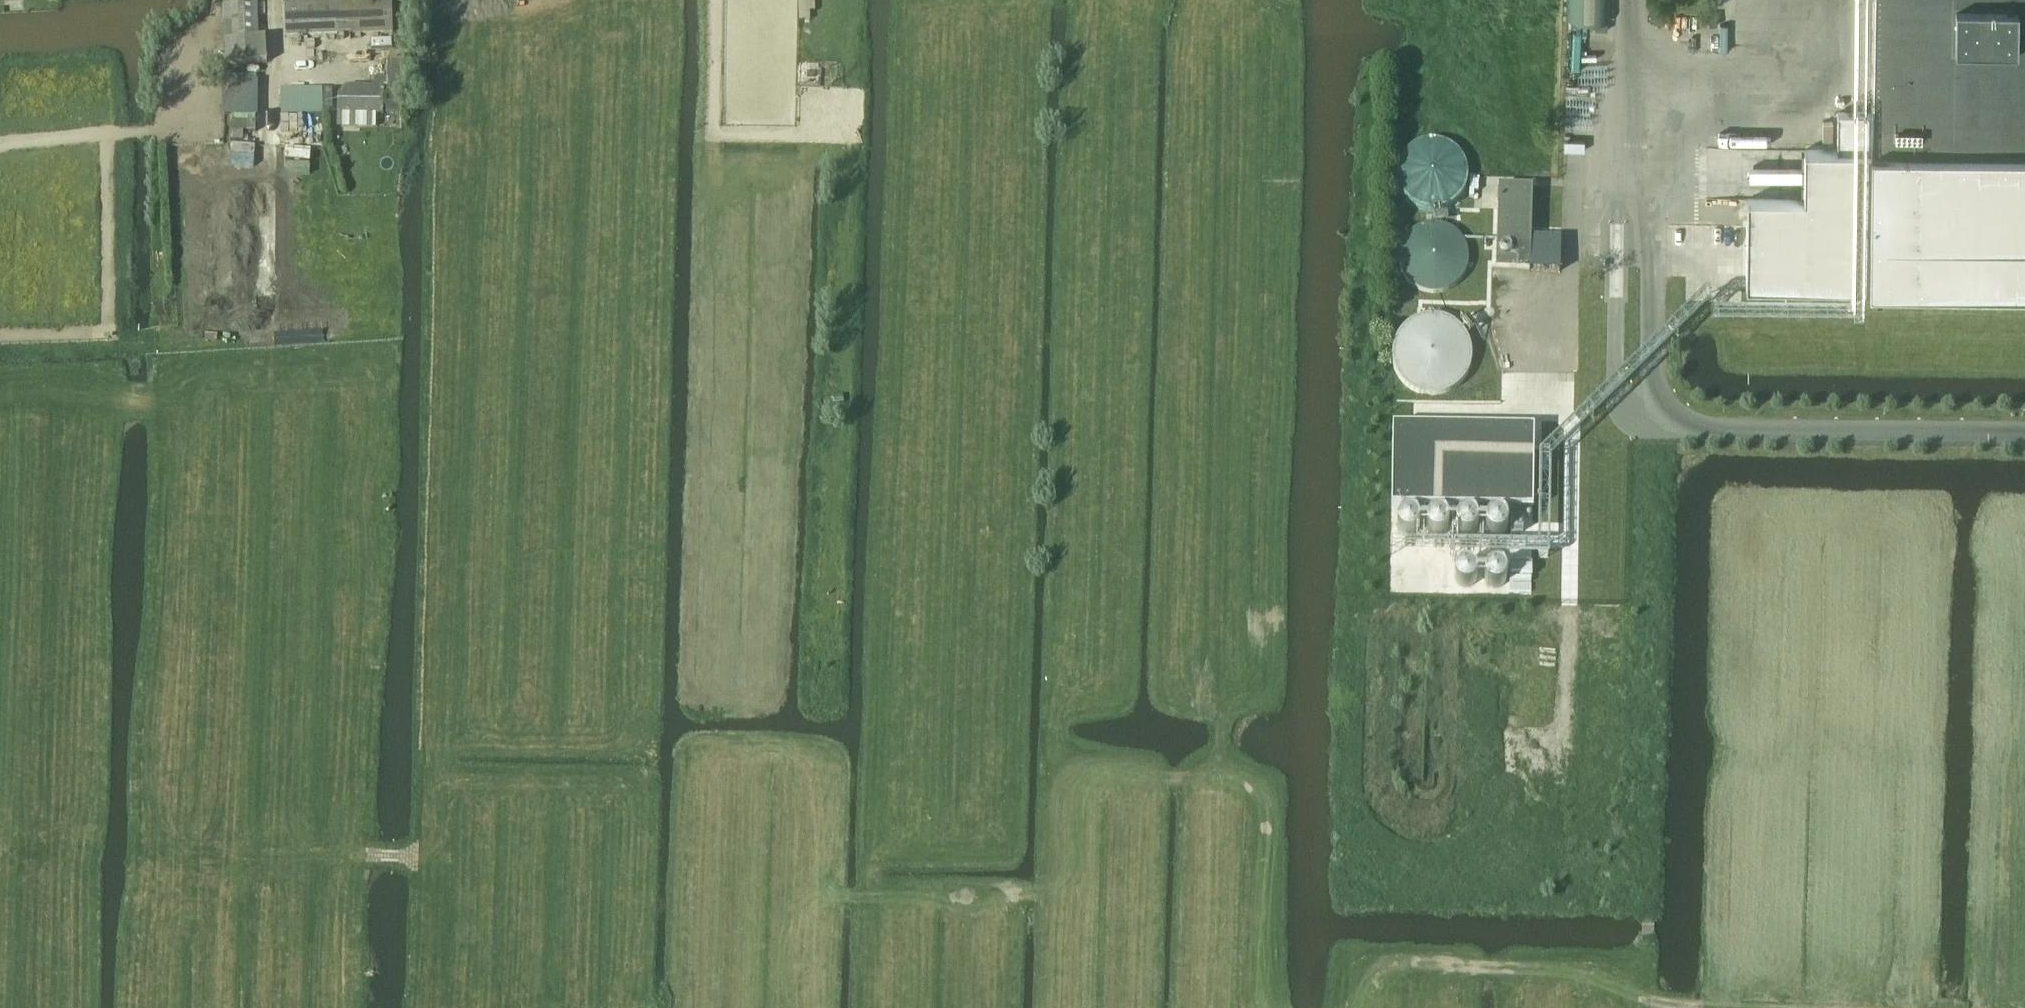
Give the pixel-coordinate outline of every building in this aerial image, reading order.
[(224,0),(225,38),(258,38),(257,0),(228,0),(224,0)] [(393,32),(392,0),(305,0),(285,1),(287,36),(393,32)] [(1611,0),(1568,0),(1567,13),(1602,13),(1611,13),(1611,0)] [(1872,113),(1871,148),(2024,151),(2024,0),(1874,0),(1872,113)] [(370,79),(370,87),(383,88),(387,88),(386,116),(400,117),(402,69),(388,69),(388,80),(370,79)] [(337,115),(337,129),(376,129),(376,116),(383,116),(383,88),(370,87),(350,87),(350,101),(338,101),(337,115)] [(1746,286),(1875,288),(1874,293),(1879,297),(1883,293),(1883,288),(2024,290),(2024,151),(1871,148),(1872,113),(1837,112),(1837,150),(1804,149),(1803,200),(1747,199),(1746,286)] [(1498,187),(1496,263),(1530,264),(1532,188),(1498,187)] [(1534,438),(1396,434),(1396,504),(1532,508),(1534,438)]
